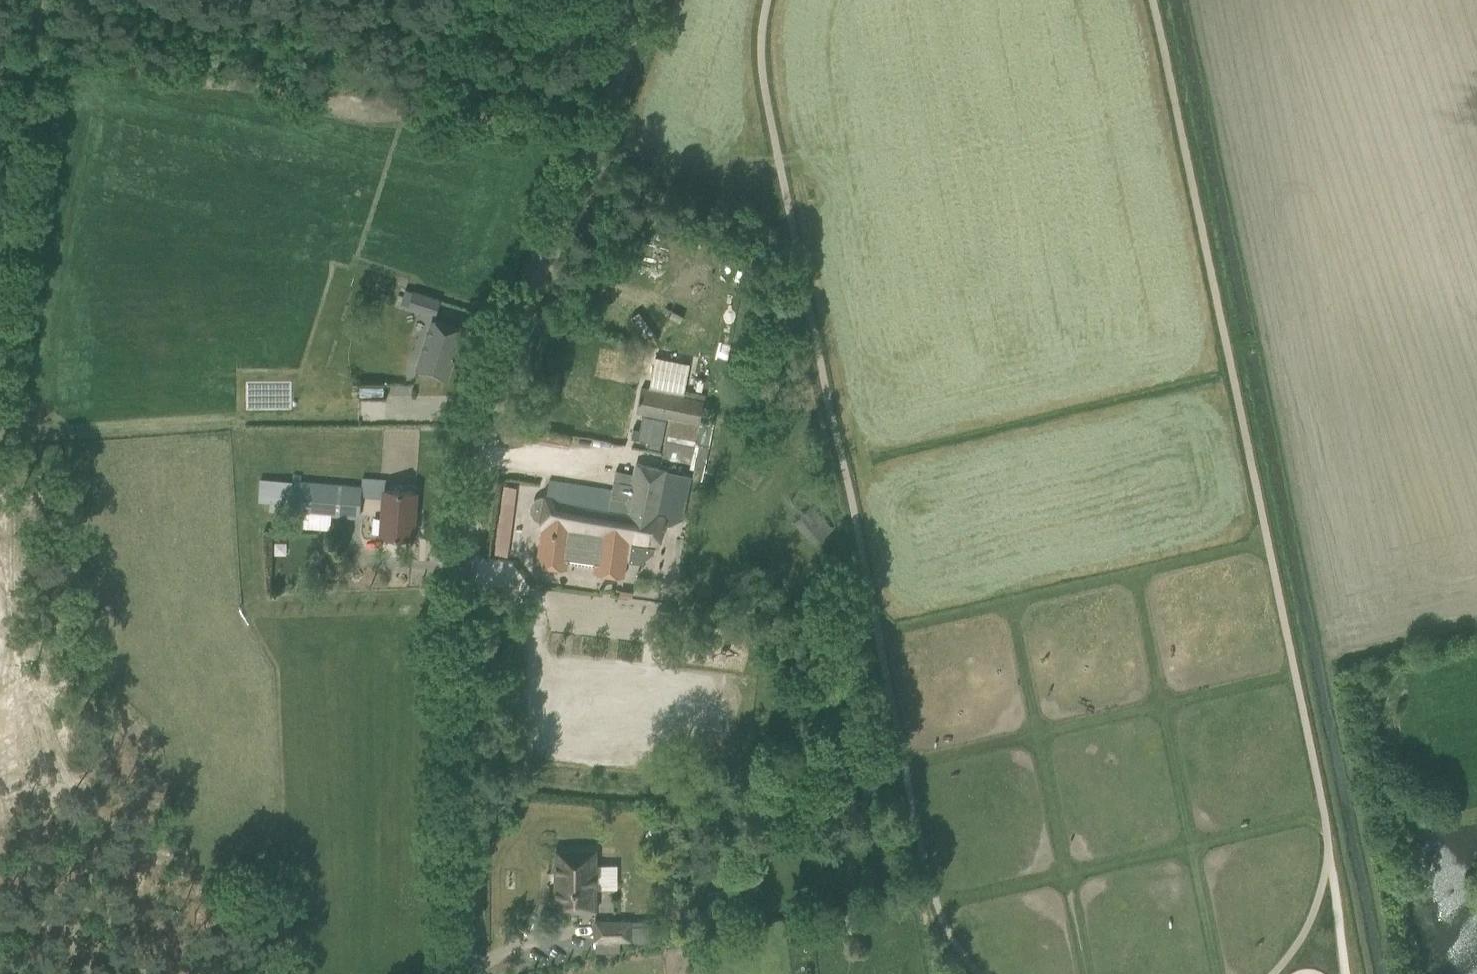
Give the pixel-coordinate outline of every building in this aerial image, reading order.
[(439,302),(412,293),(408,307),(435,315),(439,302)] [(418,367),(427,370),(446,376),(462,328),(433,319),(418,367)] [(637,411),(656,415),(669,417),(665,439),(696,445),(705,399),(700,398),(699,399),(685,396),(691,367),(656,360),(650,389),(641,387),(637,411)] [(519,426),(517,438),(568,447),(570,435),(519,426)] [(532,508),(532,509),(532,510),(532,511),(532,512),(533,513),(533,514),(534,514),(534,515),(534,516),(535,516),(536,517),(537,517),(537,518),(538,518),(539,518),(539,519),(540,519),(541,519),(542,519),(540,528),(542,528),(537,565),(557,568),(570,570),(570,566),(597,568),(597,575),(627,578),(629,562),(640,563),(654,552),(655,549),(659,550),(664,522),(671,524),(684,517),(692,475),(636,463),(634,473),(616,469),(612,491),(569,483),(549,480),(546,497),(545,497),(544,497),(543,497),(542,497),(541,497),(540,497),(539,498),(538,498),(537,498),(537,499),(536,499),(536,500),(535,500),(535,501),(534,501),(534,502),(533,502),(533,503),(533,504),(532,504),(532,505),(532,506),(532,507),(532,508)] [(384,489),(385,479),(363,478),(363,485),(295,479),(292,509),(360,515),(362,496),(383,497),(380,534),(412,536),(415,491),(384,489)] [(810,508),(795,522),(816,544),(831,529),(810,508)] [(678,579),(680,531),(666,530),(663,578),(678,579)] [(596,849),(576,849),(556,849),(556,910),(596,910),(596,849)] [(596,919),(596,937),(630,937),(630,919),(596,919)]
